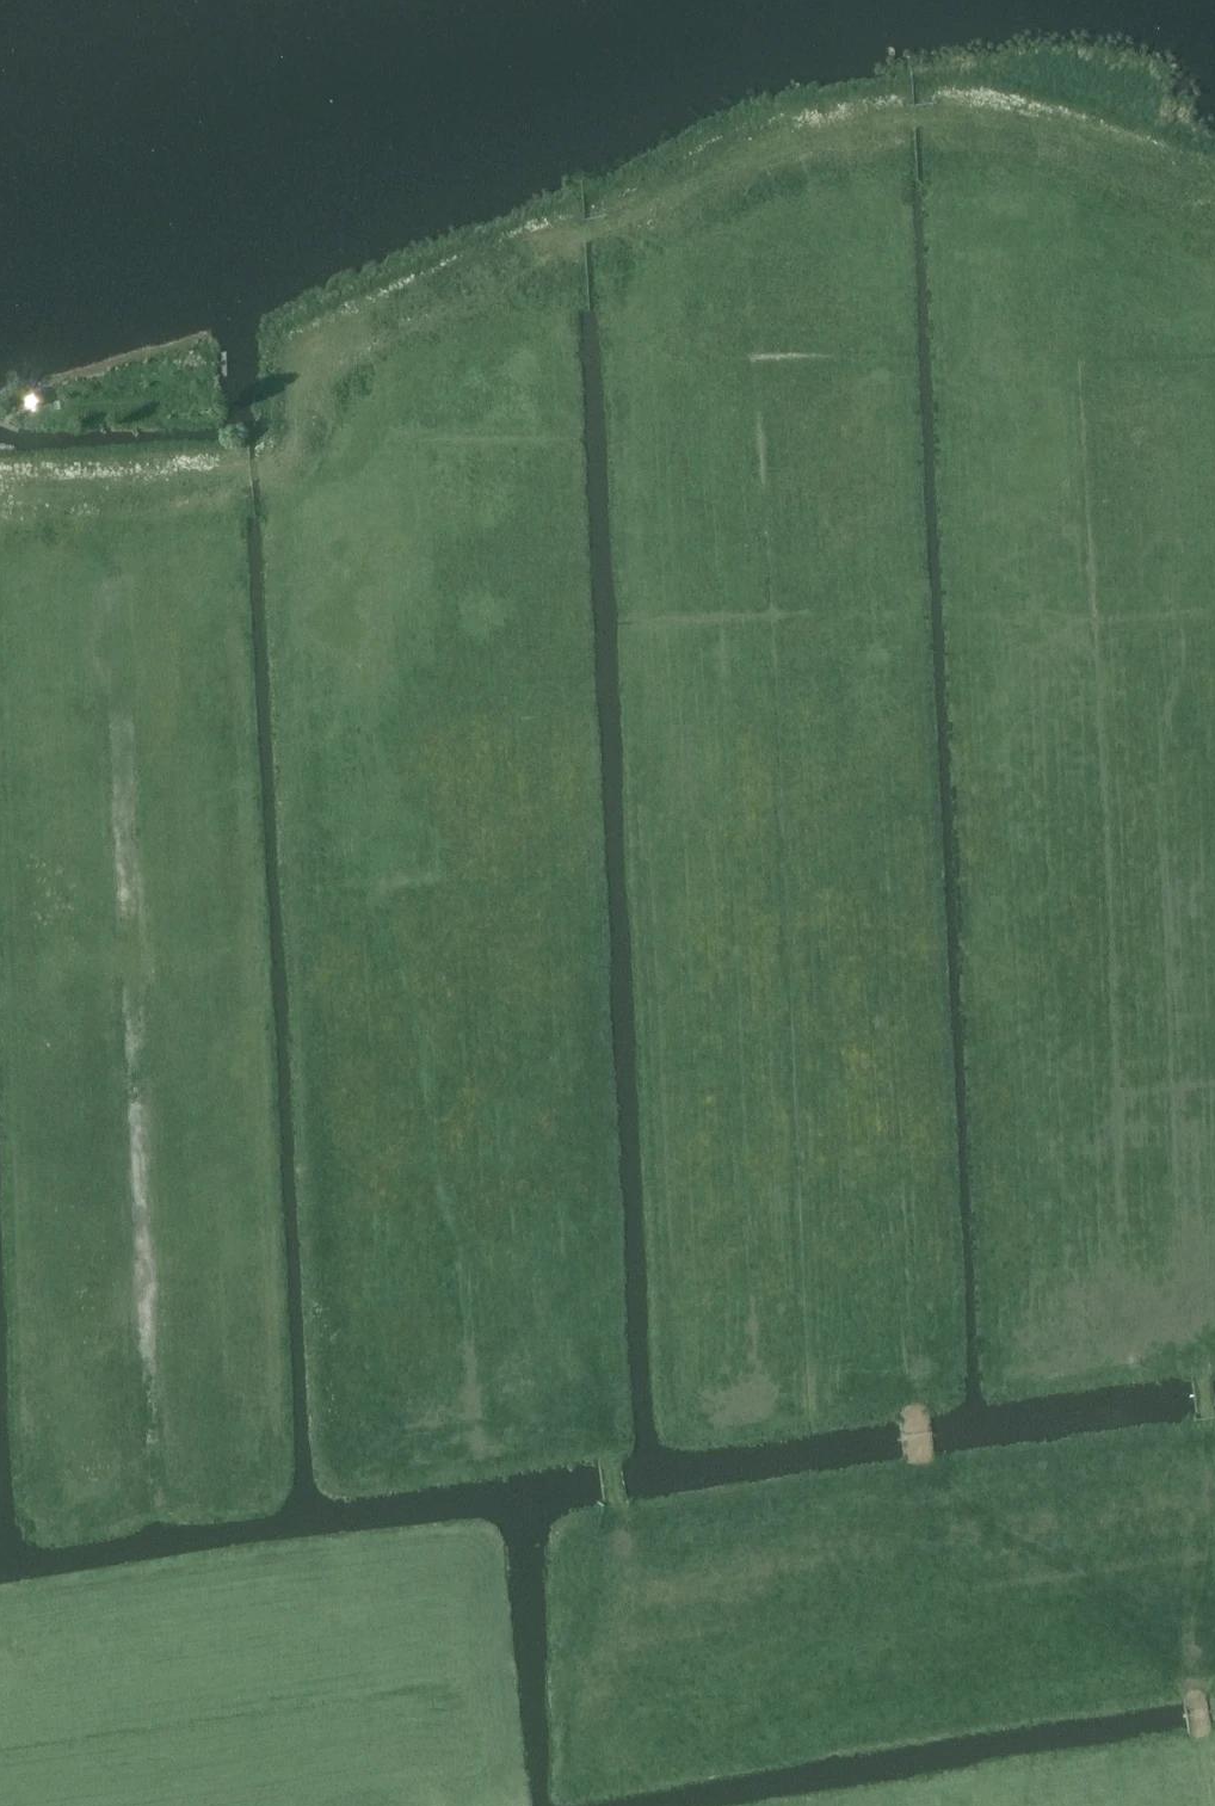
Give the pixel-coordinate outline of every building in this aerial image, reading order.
[(41,395),(33,395),(29,401),(33,407),(41,407),(45,401),(41,395)]
